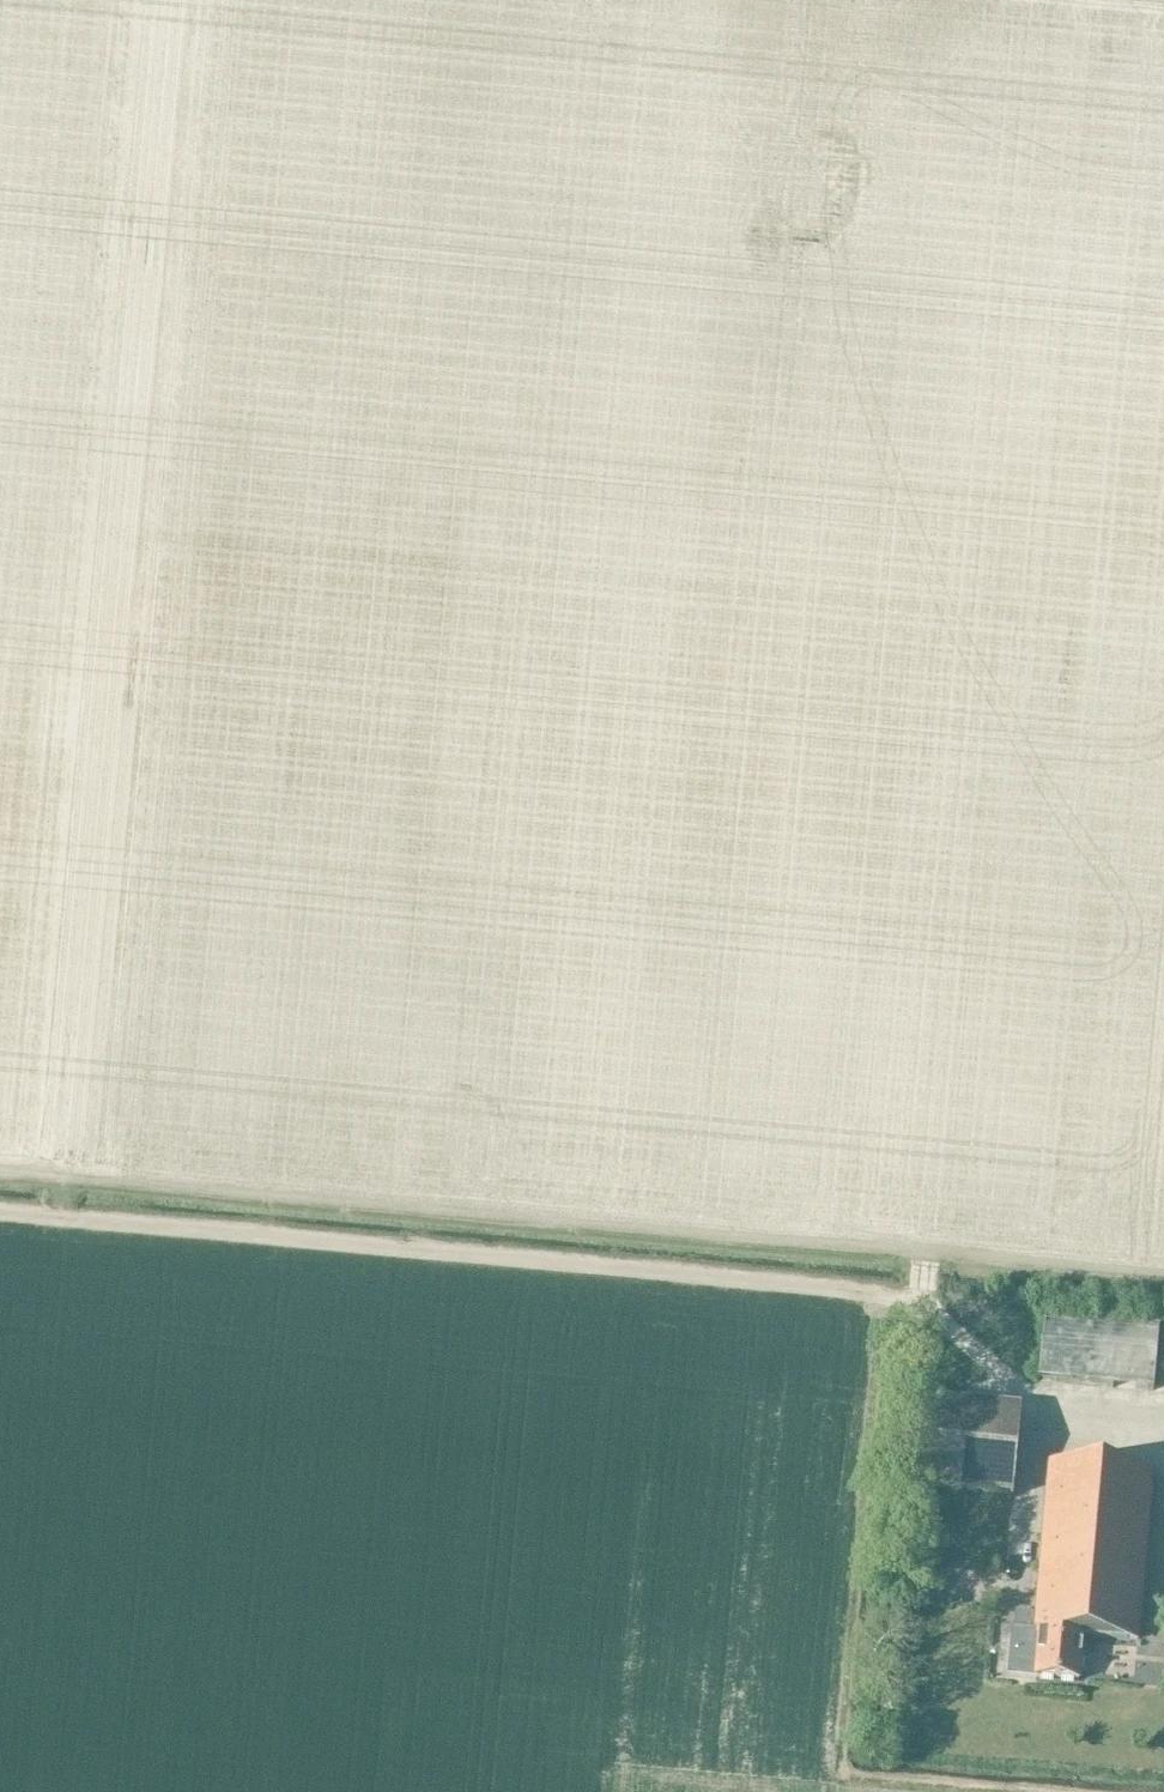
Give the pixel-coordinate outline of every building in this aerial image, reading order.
[(1160,1330),(1042,1319),(1036,1380),(1154,1392),(1160,1330)] [(1023,1335),(1022,1363),(1037,1363),(1038,1335),(1023,1335)] [(904,1489),(1012,1499),(1020,1408),(912,1399),(904,1489)] [(1033,1614),(1031,1638),(1039,1638),(1035,1676),(1035,1679),(1079,1683),(1083,1638),(1137,1643),(1152,1475),(1047,1463),(1033,1614)] [(1017,1669),(1017,1643),(998,1643),(997,1668),(1017,1669)]
